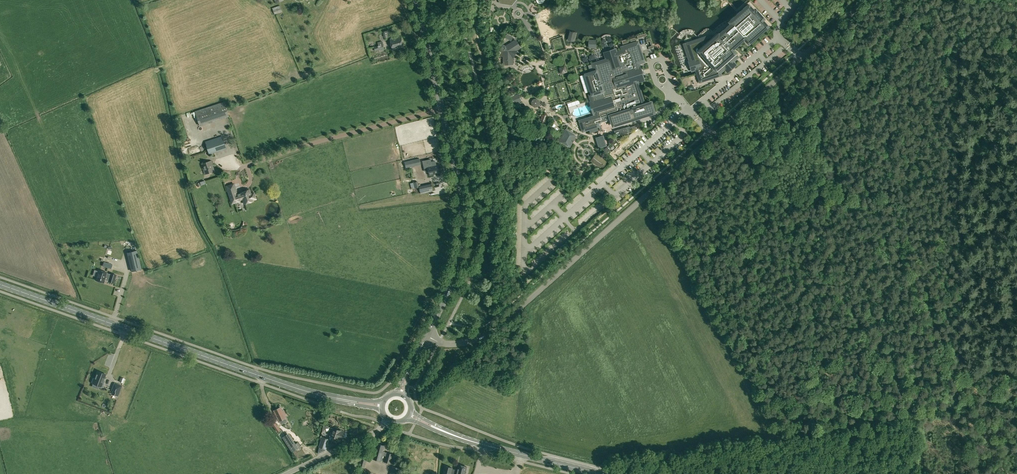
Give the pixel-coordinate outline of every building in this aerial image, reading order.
[(490,15),(492,1),(482,0),(480,14),(490,15)] [(272,8),(274,13),(274,14),(282,12),(280,5),(279,6),(272,8)] [(720,75),(719,72),(724,68),(723,67),(732,59),(733,60),(737,57),(735,56),(737,54),(732,49),(744,39),(749,44),(768,26),(762,20),(764,19),(756,10),(754,11),(749,5),(729,22),(731,24),(719,35),(717,33),(713,36),(712,35),(687,43),(688,43),(684,45),(693,72),(696,71),(700,82),(720,75)] [(393,49),(403,47),(401,37),(390,40),(393,49)] [(503,57),(503,65),(514,65),(513,59),(518,50),(521,48),(520,47),(516,39),(506,46),(503,44),(500,51),(501,52),(500,54),(501,57),(503,57)] [(374,47),(375,51),(384,49),(382,41),(378,42),(379,46),(374,47)] [(642,102),(636,83),(641,81),(639,76),(640,76),(640,75),(640,74),(639,73),(638,73),(637,69),(636,70),(634,66),(641,64),(635,44),(620,49),(622,52),(616,54),(614,47),(603,50),(606,60),(592,65),(595,72),(585,75),(587,80),(591,95),(589,95),(591,102),(595,114),(595,116),(579,121),(582,131),(596,126),(597,128),(603,126),(602,125),(599,126),(598,123),(610,119),(612,126),(655,112),(651,100),(642,102)] [(519,94),(512,97),(514,104),(521,100),(521,99),(522,98),(520,96),(519,94)] [(195,111),(200,126),(229,117),(224,102),(195,111)] [(618,139),(628,135),(629,135),(629,133),(632,132),(630,126),(626,127),(614,131),(615,133),(616,138),(617,138),(618,139)] [(564,133),(560,141),(569,146),(575,136),(566,130),(564,133)] [(606,146),(603,135),(596,137),(599,148),(606,146)] [(206,143),(209,153),(223,148),(220,138),(206,143)] [(614,156),(601,152),(598,161),(612,165),(614,156)] [(414,166),(415,166),(421,165),(420,158),(413,160),(405,162),(406,168),(414,166)] [(424,161),(425,168),(427,167),(429,175),(440,173),(438,164),(436,165),(435,161),(431,162),(431,159),(424,161)] [(205,174),(215,171),(211,161),(202,164),(205,174)] [(251,194),(250,192),(246,193),(246,191),(241,193),(237,195),(234,184),(227,186),(232,203),(239,201),(238,198),(242,197),(244,204),(253,201),(253,200),(256,199),(254,193),(251,194)] [(431,184),(419,187),(421,194),(433,191),(431,184)] [(141,269),(137,250),(127,252),(131,271),(141,269)] [(122,271),(122,262),(113,263),(114,272),(122,271)] [(110,274),(107,273),(107,272),(99,270),(96,280),(104,283),(104,280),(108,281),(108,282),(113,283),(116,275),(111,273),(110,274)] [(136,279),(137,282),(132,283),(133,287),(148,284),(147,277),(136,279)] [(102,302),(112,305),(115,294),(105,291),(102,302)] [(111,350),(101,348),(99,358),(109,360),(111,350)] [(97,371),(94,378),(93,378),(91,382),(93,383),(100,386),(103,387),(105,381),(103,381),(106,374),(97,371)] [(114,383),(112,390),(113,391),(111,394),(117,396),(121,386),(114,383)] [(274,411),(279,421),(286,418),(284,415),(286,414),(284,410),(283,410),(282,408),(281,408),(274,411)] [(272,425),(277,432),(280,430),(275,422),(272,425)] [(345,433),(345,432),(338,430),(338,429),(335,428),(334,429),(333,428),(330,436),(329,439),(329,440),(337,443),(338,439),(342,440),(343,437),(346,438),(347,434),(345,433)] [(302,447),(299,441),(296,443),(290,431),(284,434),(293,452),(302,447)] [(319,447),(325,449),(329,440),(329,439),(323,437),(322,440),(319,447)] [(388,453),(384,452),(383,452),(384,445),(377,444),(376,451),(374,450),(372,458),(382,461),(383,455),(387,456),(385,462),(390,463),(392,454),(388,453)] [(452,469),(451,473),(465,473),(467,467),(459,465),(457,470),(452,469)] [(400,468),(392,466),(390,473),(399,473),(400,468)]
